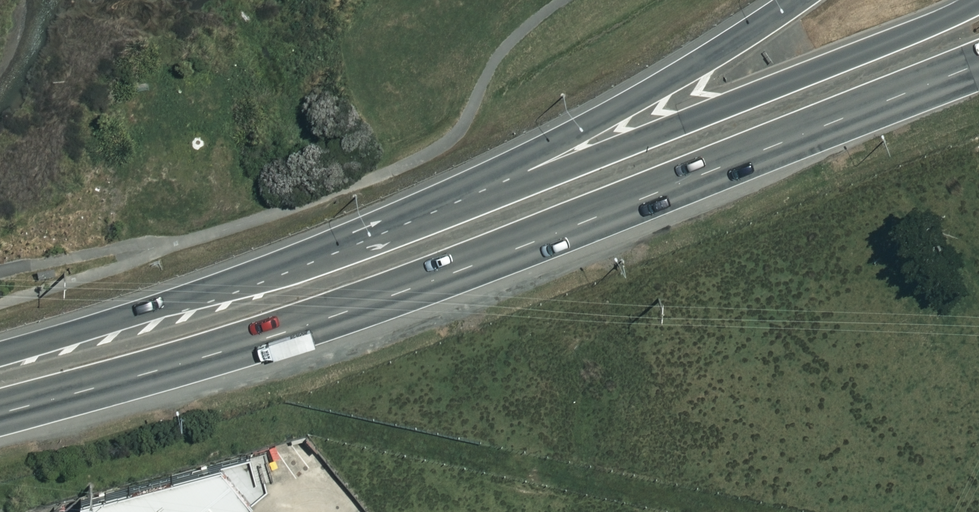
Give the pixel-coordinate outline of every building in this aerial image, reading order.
[(252,497),(219,458),(156,476),(79,490),(84,511),(234,511),(252,497)]
